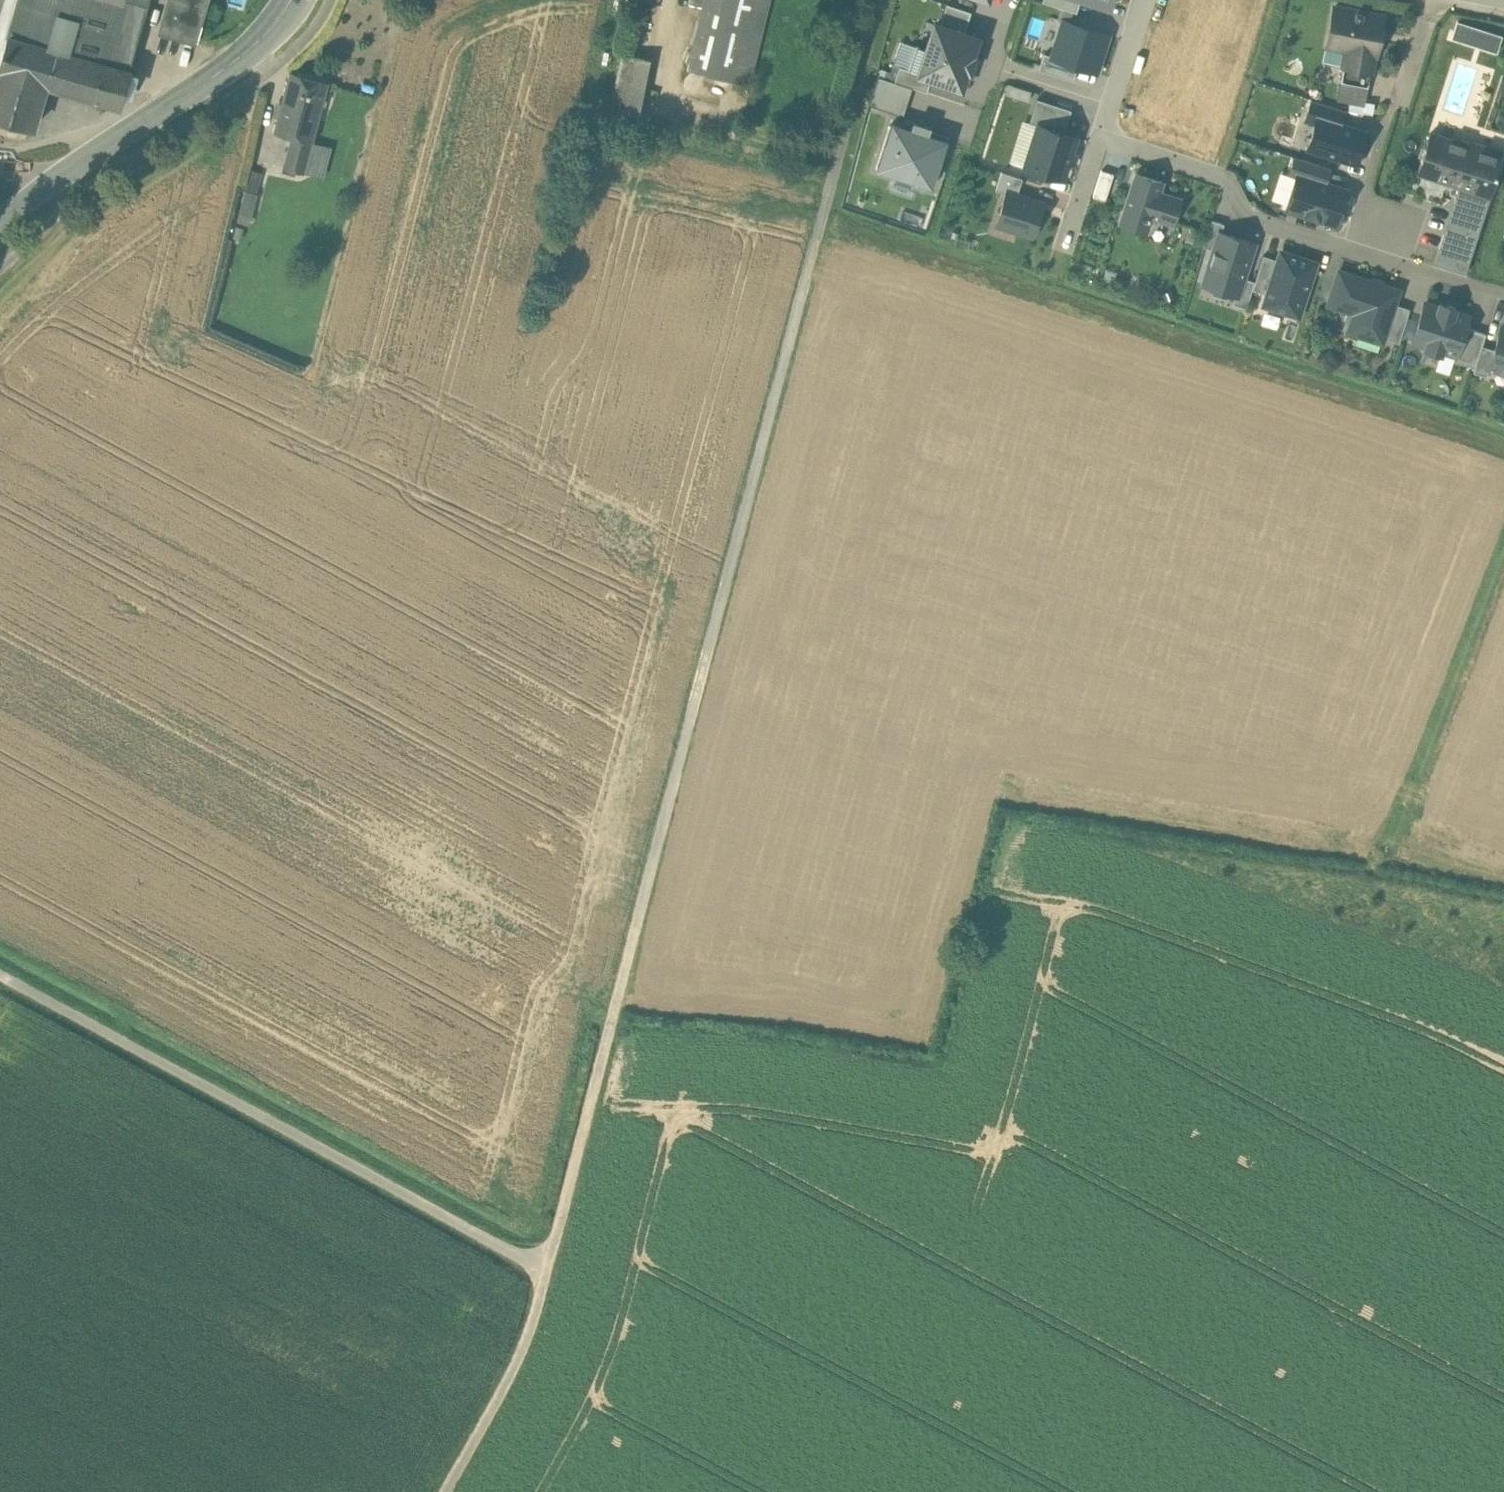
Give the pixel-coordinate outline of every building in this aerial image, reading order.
[(0,64),(0,70),(120,104),(129,69),(149,0),(19,0),(0,64)] [(160,31),(195,41),(207,0),(169,0),(160,31)] [(632,3),(656,8),(658,0),(633,0),(632,3)] [(702,6),(687,69),(748,84),(768,0),(703,0),(702,6)] [(949,3),(946,17),(964,22),(968,8),(949,3)] [(1384,15),(1335,5),(1327,44),(1346,48),(1343,64),(1371,69),(1374,54),(1376,54),(1384,15)] [(1452,38),(1503,48),(1503,45),(1503,20),(1457,11),(1452,38)] [(1063,18),(1050,57),(1099,74),(1112,34),(1063,18)] [(977,36),(936,23),(928,47),(917,44),(908,69),(930,76),(930,75),(930,76),(961,86),(967,69),(969,70),(974,56),(971,55),(977,36)] [(649,59),(621,53),(609,105),(638,111),(649,59)] [(1371,69),(1343,64),(1340,80),(1368,85),(1371,69)] [(328,81),(290,71),(274,131),(291,136),(312,141),(328,81)] [(887,107),(891,95),(909,100),(914,83),(880,74),(872,102),(887,107)] [(1340,80),(1336,98),(1364,104),(1368,85),(1340,80)] [(889,106),(905,111),(908,102),(892,97),(889,106)] [(1318,115),(1308,147),(1355,162),(1365,131),(1318,115)] [(947,138),(929,132),(930,130),(929,126),(913,121),(911,126),(892,121),(877,168),(896,174),(895,177),(912,182),(913,179),(932,185),(947,138)] [(1023,166),(1062,180),(1078,136),(1039,122),(1023,166)] [(1431,133),(1431,132),(1430,131),(1417,170),(1458,184),(1459,184),(1464,169),(1495,179),(1503,152),(1472,141),(1468,152),(1459,149),(1461,142),(1460,141),(1460,142),(1431,133)] [(312,141),(291,136),(283,167),(304,172),(312,141)] [(262,172),(251,169),(245,190),(256,193),(262,172)] [(1495,179),(1464,169),(1459,184),(1458,184),(1455,195),(1460,196),(1447,235),(1474,244),(1495,179)] [(1162,180),(1136,172),(1120,222),(1146,230),(1151,215),(1173,222),(1180,198),(1159,191),(1162,180)] [(1299,175),(1289,206),(1337,222),(1347,190),(1299,175)] [(1045,200),(1007,188),(995,225),(1033,237),(1045,200)] [(1220,231),(1221,231),(1224,223),(1212,219),(1203,245),(1214,249),(1220,231)] [(1242,276),(1253,241),(1221,231),(1220,231),(1214,249),(1203,283),(1236,294),(1237,294),(1242,276)] [(1447,235),(1445,235),(1436,262),(1435,263),(1465,273),(1466,272),(1465,272),(1474,244),(1447,235)] [(1294,258),(1280,253),(1278,259),(1267,293),(1264,304),(1272,307),(1274,303),(1291,309),(1290,312),(1299,315),(1315,261),(1295,255),(1294,258)] [(1267,293),(1278,259),(1263,254),(1255,280),(1252,288),(1267,293)] [(1399,288),(1339,269),(1328,303),(1362,314),(1356,333),(1382,341),(1384,337),(1395,302),(1399,288)] [(1252,288),(1255,280),(1242,276),(1237,294),(1236,294),(1233,302),(1247,307),(1252,288)] [(1472,313),(1425,298),(1411,342),(1458,357),(1472,313)] [(1410,308),(1395,302),(1384,337),(1399,342),(1410,308)] [(1503,370),(1503,326),(1502,326),(1494,348),(1489,365),(1490,366),(1503,370)] [(1487,376),(1490,366),(1489,365),(1494,348),(1482,345),(1474,371),(1487,376)]
